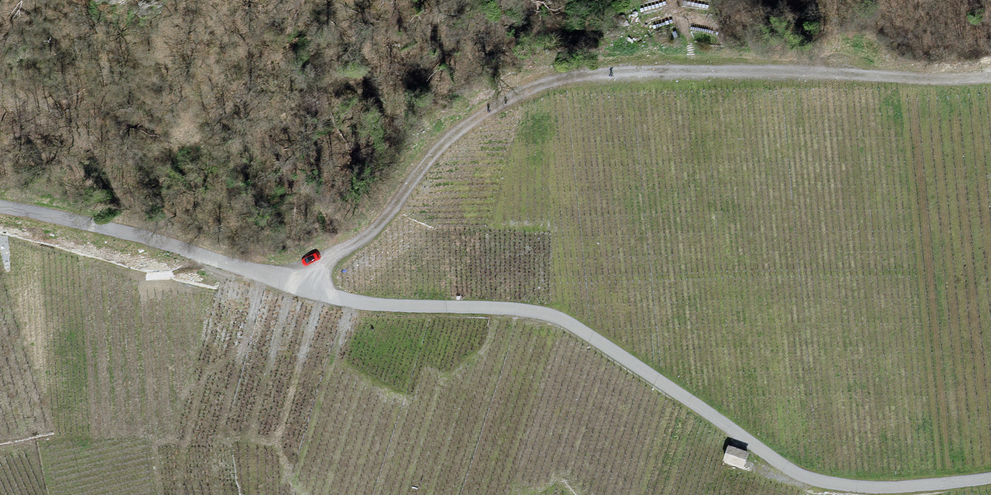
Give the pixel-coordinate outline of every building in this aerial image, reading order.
[(726,460),(741,466),(746,454),(730,448),(726,460)]
